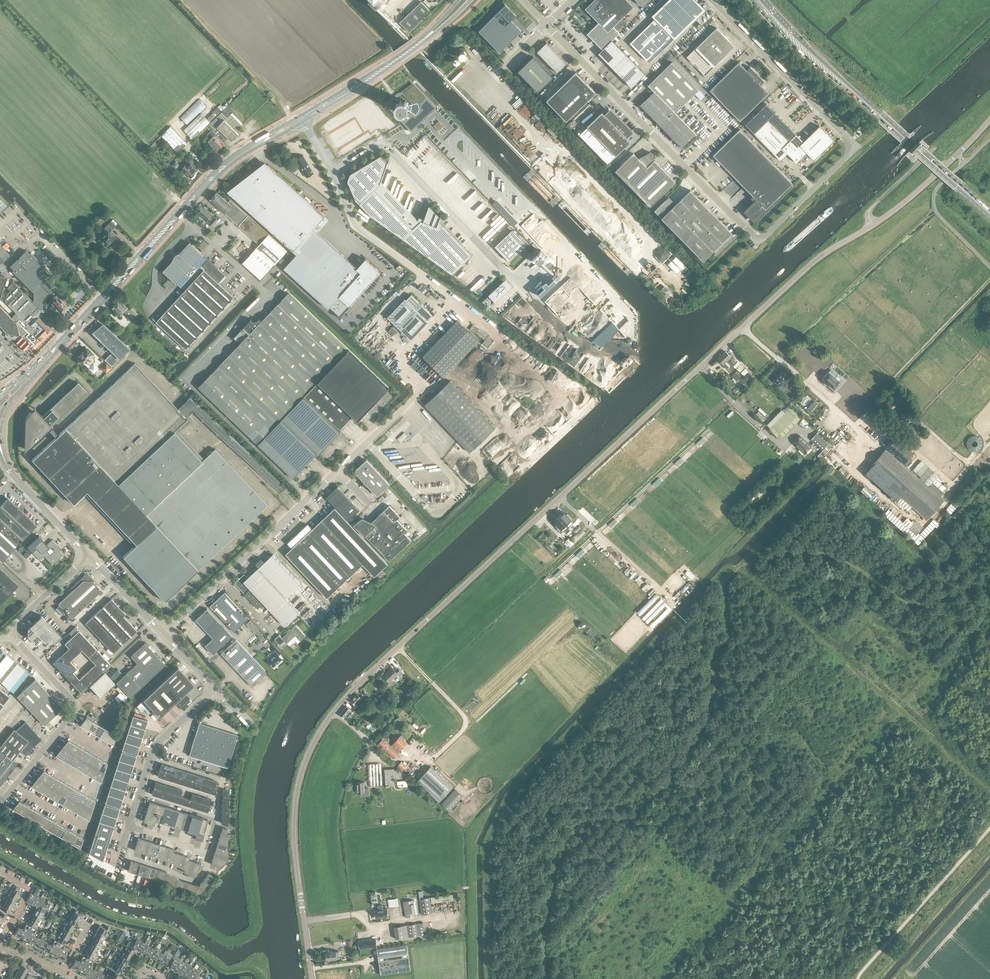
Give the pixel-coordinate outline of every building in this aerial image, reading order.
[(368,1),(376,9),(385,0),(370,0),(368,1)] [(603,0),(594,0),(585,9),(590,14),(589,15),(592,18),(593,17),(607,32),(613,26),(617,30),(625,22),(621,18),(603,0)] [(621,18),(633,7),(627,0),(603,0),(621,18)] [(706,11),(695,0),(670,0),(651,18),(654,21),(629,45),(646,62),(671,38),(675,42),(706,11)] [(424,13),(428,8),(421,1),(400,22),(409,32),(427,15),(426,14),(425,14),(424,13)] [(516,16),(505,5),(479,31),(500,52),(521,31),(511,21),(516,16)] [(705,75),(735,46),(716,28),(686,57),(705,75)] [(632,87),(645,73),(612,39),(598,53),(632,87)] [(546,42),(537,52),(557,73),(566,63),(546,42)] [(538,91),(553,77),(533,56),(518,71),(538,91)] [(641,104),(662,125),(663,124),(684,146),(696,134),(675,113),(699,89),(672,62),(648,85),(654,91),(641,104)] [(740,121),(768,93),(761,85),(761,84),(762,84),(764,81),(750,67),(747,69),(746,70),(739,62),(710,90),(740,121)] [(566,121),(595,93),(575,72),(546,101),(566,121)] [(397,107),(395,108),(396,108),(397,108),(399,111),(398,112),(399,112),(400,112),(400,111),(403,112),(404,113),(404,112),(407,110),(411,112),(401,120),(404,123),(411,131),(422,120),(422,118),(424,116),(425,117),(436,108),(413,84),(402,92),(413,104),(409,105),(408,105),(406,102),(406,101),(406,100),(405,101),(402,101),(401,101),(401,100),(401,101),(399,102),(398,103),(397,102),(396,103),(397,104),(397,107)] [(199,99),(180,117),(187,124),(206,106),(199,99)] [(229,105),(227,103),(223,107),(221,105),(212,113),(216,116),(217,115),(218,115),(229,105)] [(212,129),(216,134),(217,135),(219,133),(225,140),(228,138),(232,142),(239,134),(236,131),(243,124),(232,113),(228,116),(225,113),(232,107),(229,104),(208,125),(212,129)] [(331,124),(348,114),(346,111),(348,110),(347,108),(328,119),(331,124)] [(615,155),(630,141),(626,136),(631,131),(610,111),(605,116),(602,112),(587,126),(615,155)] [(184,130),(190,137),(192,139),(210,122),(201,113),(184,130)] [(813,160),(833,140),(819,125),(803,141),(796,134),(789,141),(768,119),(754,134),(780,160),(787,153),(796,163),(806,153),(813,160)] [(187,144),(170,126),(161,135),(177,153),(187,144)] [(216,134),(212,129),(207,134),(211,138),(208,141),(211,144),(210,144),(214,148),(214,147),(217,151),(220,147),(221,148),(224,145),(217,138),(216,138),(214,136),(216,134)] [(754,202),(745,211),(754,221),(764,211),(763,210),(765,208),(766,209),(792,183),(740,129),(713,155),(735,178),(737,176),(745,185),(743,186),(752,196),(750,198),(750,197),(749,197),(752,200),(753,200),(754,202)] [(913,131),(898,145),(900,146),(914,133),(913,131)] [(638,159),(633,153),(615,171),(650,207),(675,182),(654,160),(650,152),(638,159)] [(307,177),(314,173),(313,173),(303,155),(304,155),(303,155),(296,159),(297,159),(307,177)] [(370,215),(452,274),(472,255),(439,220),(441,217),(440,217),(440,218),(435,217),(436,213),(429,207),(429,206),(423,222),(418,220),(419,217),(417,223),(416,222),(417,220),(413,218),(414,216),(409,215),(410,213),(406,211),(407,209),(403,208),(403,205),(399,204),(400,202),(396,200),(396,198),(392,197),(393,194),(389,193),(390,191),(385,189),(386,187),(382,186),(380,184),(388,162),(381,155),(350,174),(348,181),(356,200),(370,215)] [(192,178),(194,176),(194,174),(197,170),(195,167),(197,165),(195,164),(196,163),(192,159),(190,157),(188,158),(190,160),(189,161),(190,163),(186,166),(185,165),(182,168),(190,178),(191,177),(192,177),(192,178)] [(260,174),(256,170),(255,170),(228,191),(290,248),(297,254),(284,268),(329,308),(330,307),(332,309),(331,310),(339,317),(380,272),(374,266),(373,266),(369,262),(367,265),(363,262),(363,261),(357,268),(314,228),(325,216),(268,165),(260,174)] [(654,211),(703,261),(714,250),(718,255),(736,237),(690,190),(672,207),(665,200),(654,211)] [(229,202),(227,201),(217,192),(210,200),(259,244),(268,234),(231,200),(229,202)] [(206,222),(212,215),(203,207),(197,213),(203,218),(203,219),(206,222)] [(102,219),(99,216),(93,222),(96,225),(102,219)] [(116,226),(110,221),(104,227),(104,226),(99,230),(103,235),(98,239),(100,241),(99,242),(101,244),(102,243),(104,246),(108,242),(109,244),(111,244),(113,242),(113,240),(111,239),(114,237),(109,232),(116,226)] [(495,246),(509,261),(527,245),(517,234),(518,233),(515,230),(514,231),(512,229),(495,246)] [(260,279),(274,264),(275,265),(287,251),(269,234),(242,263),(260,279)] [(225,275),(207,259),(189,242),(163,271),(183,290),(184,289),(185,290),(156,321),(186,348),(234,297),(218,282),(225,275)] [(10,255),(0,245),(0,264),(10,255)] [(4,330),(4,331),(5,332),(4,337),(7,337),(7,338),(12,340),(12,339),(14,339),(14,340),(24,350),(31,344),(35,348),(53,331),(38,316),(43,311),(40,309),(42,307),(43,300),(50,293),(50,292),(54,287),(44,277),(50,271),(30,251),(29,253),(25,249),(18,256),(19,257),(17,259),(16,258),(9,265),(13,269),(11,270),(33,291),(33,299),(32,300),(13,281),(7,287),(10,290),(6,293),(4,300),(21,317),(19,319),(14,320),(0,306),(0,326),(4,330)] [(532,256),(538,264),(548,257),(541,249),(532,256)] [(692,272),(675,254),(667,261),(684,279),(692,272)] [(489,295),(489,296),(496,302),(512,286),(505,279),(503,282),(489,295)] [(242,343),(200,387),(257,442),(348,348),(290,293),(264,321),(261,318),(260,319),(259,320),(258,320),(256,320),(255,320),(253,318),(242,330),(235,337),(242,343)] [(389,317),(401,329),(423,305),(413,295),(408,300),(407,299),(389,317)] [(62,308),(64,306),(54,296),(52,298),(54,300),(50,304),(51,305),(49,307),(49,309),(52,312),(55,313),(57,311),(58,312),(59,312),(60,312),(62,310),(62,308)] [(127,313),(126,314),(133,320),(138,314),(131,308),(129,310),(126,308),(126,307),(119,301),(111,309),(119,315),(124,310),(127,313)] [(434,315),(423,305),(401,329),(413,340),(430,322),(429,321),(434,315)] [(458,320),(424,356),(446,377),(480,341),(458,320)] [(612,321),(593,338),(601,346),(620,329),(612,321)] [(470,329),(485,340),(488,335),(473,324),(470,329)] [(112,366),(129,348),(109,329),(108,330),(103,325),(95,332),(99,336),(98,337),(112,350),(104,359),(112,366)] [(180,350),(181,349),(168,337),(166,338),(180,350)] [(487,337),(482,343),(488,347),(492,341),(487,337)] [(80,360),(83,363),(88,368),(93,373),(98,368),(93,363),(90,366),(89,365),(92,362),(88,358),(90,356),(92,358),(94,355),(86,348),(83,351),(83,350),(82,351),(78,355),(81,358),(80,360)] [(341,432),(339,429),(353,415),(358,420),(388,388),(350,350),(259,444),(294,478),(316,455),(318,456),(341,432)] [(726,351),(722,355),(727,360),(732,366),(737,361),(730,354),(729,355),(726,351)] [(727,360),(722,355),(718,358),(722,363),(721,363),(723,366),(723,365),(727,369),(729,366),(725,362),(727,360)] [(106,373),(112,367),(106,362),(101,368),(106,373)] [(135,362),(125,372),(126,373),(129,371),(131,373),(138,366),(135,362)] [(780,386),(788,377),(782,372),(774,381),(780,386)] [(824,381),(829,385),(834,388),(838,384),(837,384),(842,378),(837,374),(835,377),(829,372),(823,378),(825,381),(824,381)] [(116,379),(73,421),(90,421),(89,425),(88,423),(86,424),(89,433),(92,430),(94,432),(94,424),(92,425),(91,422),(94,421),(95,424),(98,426),(100,423),(105,427),(107,425),(107,428),(109,429),(111,427),(107,425),(116,425),(113,422),(115,421),(113,421),(118,410),(106,404),(110,396),(116,396),(116,379)] [(452,381),(426,405),(470,453),(496,428),(452,381)] [(25,422),(25,423),(24,453),(52,426),(51,425),(87,392),(78,382),(42,415),(35,407),(30,411),(29,412),(28,413),(28,414),(27,416),(26,417),(26,418),(25,419),(25,421),(25,422)] [(864,389),(859,395),(866,402),(872,395),(864,389)] [(894,410),(905,399),(899,392),(887,404),(894,410)] [(186,416),(193,409),(211,424),(213,422),(216,424),(218,422),(189,396),(175,410),(181,415),(183,413),(186,416)] [(815,400),(807,408),(810,411),(818,403),(815,400)] [(782,436),(799,417),(787,406),(783,410),(785,411),(771,426),(782,436)] [(410,435),(412,436),(410,438),(413,440),(416,437),(422,443),(424,441),(417,433),(417,432),(411,426),(407,422),(390,438),(385,442),(387,444),(391,439),(394,442),(398,439),(402,442),(410,435)] [(541,438),(546,442),(554,433),(550,430),(541,438)] [(823,450),(828,444),(816,433),(811,439),(823,450)] [(966,436),(968,450),(982,449),(980,434),(966,436)] [(800,435),(793,443),(804,454),(812,446),(800,435)] [(696,442),(699,445),(706,440),(703,436),(696,442)] [(866,473),(898,502),(908,511),(911,507),(926,520),(943,500),(939,497),(949,486),(928,467),(918,478),(902,463),(912,453),(895,438),(868,468),(869,469),(866,473)] [(681,456),(675,462),(677,465),(684,459),(681,456)] [(374,492),(378,496),(391,484),(368,459),(358,468),(357,468),(357,469),(356,469),(356,470),(355,471),(356,472),(356,473),(357,474),(357,475),(358,474),(365,482),(366,484),(367,484),(373,490),(372,491),(374,492)] [(855,472),(857,470),(850,464),(848,466),(855,472)] [(653,483),(655,486),(662,480),(659,477),(653,483)] [(327,497),(334,505),(345,494),(339,486),(327,497)] [(334,505),(341,512),(352,501),(345,494),(334,505)] [(630,503),(633,506),(640,500),(637,497),(630,503)] [(2,562),(36,525),(7,498),(0,505),(0,560),(2,562)] [(341,512),(349,521),(360,510),(352,501),(341,512)] [(946,509),(951,513),(956,507),(951,503),(946,509)] [(358,523),(356,525),(366,535),(390,561),(394,557),(393,557),(408,543),(408,544),(412,540),(405,533),(408,530),(398,519),(401,517),(390,506),(380,515),(380,514),(374,525),(363,519),(361,520),(360,519),(357,521),(358,523)] [(293,548),(286,554),(327,598),(341,585),(353,597),(357,593),(388,564),(336,508),(313,529),(308,524),(288,543),(293,548)] [(938,522),(933,518),(920,533),(918,532),(923,526),(914,518),(912,521),(907,516),(903,521),(888,508),(884,514),(919,544),(938,522)] [(561,512),(558,515),(569,527),(574,523),(571,520),(572,518),(567,513),(566,514),(563,511),(562,513),(561,512)] [(555,519),(553,520),(556,523),(555,525),(560,530),(561,529),(564,532),(569,527),(558,515),(554,518),(555,519)] [(609,523),(611,526),(618,521),(615,518),(609,523)] [(545,524),(534,534),(537,537),(548,527),(545,524)] [(575,542),(586,532),(581,528),(571,538),(575,542)] [(566,540),(570,546),(574,543),(570,537),(566,540)] [(32,552),(40,560),(44,556),(53,565),(64,554),(60,550),(61,549),(52,539),(47,544),(42,539),(35,546),(36,548),(32,552)] [(546,545),(553,553),(556,550),(548,543),(546,545)] [(582,548),(576,554),(579,557),(585,551),(582,548)] [(258,607),(264,602),(285,625),(300,611),(287,597),(301,584),(274,554),(265,562),(262,558),(256,563),(260,567),(248,578),(245,574),(235,583),(246,594),(258,607)] [(19,585),(0,568),(0,605),(19,585)] [(560,568),(554,574),(556,577),(563,571),(560,568)] [(691,578),(694,575),(688,570),(685,572),(691,578)] [(86,574),(71,587),(73,590),(58,604),(60,605),(65,611),(72,618),(102,590),(92,580),(93,579),(89,574),(86,574)] [(225,592),(223,594),(210,606),(235,632),(249,618),(225,592)] [(640,610),(646,616),(663,599),(657,593),(640,610)] [(113,653),(137,630),(123,615),(125,614),(111,599),(86,623),(113,653)] [(657,621),(671,606),(665,601),(651,616),(657,621)] [(59,618),(65,611),(60,605),(53,612),(59,618)] [(233,636),(225,627),(207,609),(196,619),(214,638),(206,645),(214,654),(233,636)] [(58,638),(64,633),(45,612),(39,617),(54,634),(58,638)] [(54,634),(39,617),(33,623),(45,636),(48,640),(54,634)] [(255,633),(259,629),(251,620),(246,624),(255,633)] [(30,632),(39,641),(45,636),(33,623),(31,625),(30,632)] [(280,645),(285,641),(287,643),(290,639),(293,642),(298,638),(301,641),(306,636),(296,625),(291,630),(289,628),(287,631),(288,632),(282,637),(279,634),(274,639),(280,645)] [(73,684),(80,691),(80,692),(110,664),(79,630),(65,643),(69,647),(67,649),(74,657),(82,649),(95,664),(73,684)] [(222,653),(229,661),(244,648),(236,639),(222,653)] [(130,697),(136,692),(165,664),(145,643),(131,656),(138,663),(116,682),(130,697)] [(273,667),(282,658),(279,655),(281,653),(275,647),(272,650),(276,654),(269,661),(273,667)] [(252,656),(244,648),(229,661),(237,670),(252,656)] [(29,672),(4,651),(1,651),(0,653),(0,681),(13,692),(29,672)] [(63,653),(53,662),(66,676),(65,676),(67,678),(68,678),(70,681),(76,675),(73,672),(77,668),(63,653)] [(260,664),(252,656),(237,670),(245,678),(260,664)] [(267,672),(260,664),(245,678),(252,686),(267,672)] [(178,667),(163,681),(184,703),(190,697),(186,692),(194,685),(178,667)] [(400,676),(402,674),(398,669),(395,671),(393,668),(387,673),(387,674),(384,677),(389,682),(398,675),(400,676)] [(90,686),(90,687),(100,697),(115,683),(104,672),(90,686)] [(17,695),(43,723),(44,725),(62,708),(35,678),(17,695)] [(163,681),(151,692),(167,710),(175,703),(179,707),(184,703),(163,681)] [(116,688),(120,692),(114,697),(119,702),(122,700),(124,701),(128,697),(118,686),(116,688)] [(10,696),(0,689),(0,708),(10,696)] [(151,692),(143,699),(160,717),(167,710),(151,692)] [(357,694),(351,700),(358,707),(362,702),(360,700),(362,699),(357,694)] [(344,717),(351,710),(346,706),(340,714),(344,717)] [(133,715),(130,724),(144,728),(147,720),(133,715)] [(80,725),(87,729),(92,720),(86,717),(80,725)] [(369,723),(364,719),(362,721),(367,725),(365,726),(370,730),(373,727),(369,723)] [(87,729),(93,732),(98,724),(92,720),(87,729)] [(25,754),(41,739),(25,721),(16,730),(14,728),(0,746),(0,785),(17,763),(13,760),(21,750),(25,754)] [(238,735),(238,734),(199,722),(191,746),(190,747),(188,752),(189,754),(189,755),(228,767),(238,735)] [(93,732),(100,736),(105,727),(98,724),(93,732)] [(130,724),(127,732),(142,737),(144,728),(130,724)] [(100,736),(106,740),(110,732),(105,728),(105,727),(100,736)] [(115,737),(110,732),(106,740),(113,744),(115,737)] [(127,732),(125,741),(139,745),(142,737),(127,732)] [(394,758),(407,742),(400,736),(391,745),(382,738),(377,744),(394,758)] [(72,742),(68,740),(68,739),(62,747),(67,751),(72,742)] [(125,741),(122,749),(136,754),(139,745),(125,741)] [(78,746),(72,742),(67,751),(74,754),(78,746)] [(85,749),(78,746),(74,754),(80,758),(85,749)] [(55,755),(56,755),(62,759),(67,751),(62,747),(55,755)] [(91,753),(85,749),(80,758),(86,761),(91,753)] [(62,759),(69,763),(74,754),(67,751),(62,759)] [(121,751),(119,759),(133,764),(136,755),(121,751)] [(97,756),(91,753),(86,761),(92,765),(97,756)] [(69,763),(75,766),(80,758),(74,754),(69,763)] [(103,760),(97,756),(92,765),(98,769),(103,760)] [(75,766),(81,770),(86,761),(80,758),(75,766)] [(119,759),(116,768),(130,773),(133,764),(119,759)] [(107,762),(103,760),(98,769),(104,772),(107,762)] [(81,770),(87,774),(92,765),(86,761),(81,770)] [(403,770),(406,766),(401,761),(397,766),(403,770)] [(369,785),(382,784),(381,763),(368,764),(369,785)] [(87,774),(94,777),(98,769),(92,765),(87,774)] [(453,786),(431,766),(417,781),(439,801),(453,786)] [(128,781),(130,773),(116,768),(113,777),(128,781)] [(384,769),(385,779),(386,787),(390,787),(389,779),(407,778),(407,777),(397,768),(384,769)] [(101,782),(104,772),(98,769),(94,777),(101,782)] [(43,770),(37,778),(43,781),(48,772),(44,770),(43,770)] [(54,776),(48,772),(43,781),(49,785),(54,776)] [(60,780),(54,776),(49,785),(55,788),(60,780)] [(125,790),(128,781),(113,777),(110,785),(125,790)] [(31,785),(38,789),(43,781),(37,778),(31,785)] [(67,783),(60,780),(55,788),(62,792),(67,783)] [(38,789),(44,793),(49,785),(43,781),(38,789)] [(357,793),(365,792),(364,782),(356,782),(357,793)] [(73,787),(67,783),(62,792),(68,795),(73,787)] [(44,793),(50,797),(55,788),(49,785),(44,793)] [(122,798),(125,790),(110,785),(108,794),(122,798)] [(79,791),(73,787),(68,795),(74,799),(79,791)] [(55,788),(50,797),(57,800),(62,792),(55,788)] [(442,804),(449,811),(463,797),(455,790),(442,804)] [(85,794),(79,791),(74,799),(80,803),(85,794)] [(68,795),(62,792),(57,800),(63,804),(68,795)] [(91,798),(85,794),(80,803),(86,806),(91,798)] [(119,807),(122,798),(108,794),(105,802),(119,807)] [(63,804),(69,808),(74,799),(68,795),(63,804)] [(211,799),(202,796),(200,803),(209,805),(211,799)] [(95,800),(91,798),(86,806),(92,810),(95,800)] [(69,808),(75,811),(80,803),(74,799),(69,808)] [(19,800),(13,808),(18,812),(23,803),(19,800)] [(160,822),(165,806),(149,801),(143,821),(153,824),(154,820),(160,822)] [(18,812),(25,815),(30,806),(23,803),(18,812)] [(75,811),(82,815),(86,806),(80,803),(75,811)] [(207,812),(209,805),(200,803),(198,809),(207,812)] [(105,804),(102,812),(116,817),(119,808),(105,804)] [(25,815),(31,819),(36,810),(30,806),(25,815)] [(89,819),(92,810),(86,806),(82,815),(89,819)] [(165,823),(169,807),(165,806),(160,822),(165,823)] [(165,823),(175,826),(180,811),(169,807),(165,823)] [(31,819),(37,822),(42,814),(36,810),(31,819)] [(175,826),(185,830),(190,814),(180,811),(175,826)] [(102,812),(99,821),(113,825),(116,817),(102,812)] [(37,822),(43,826),(48,817),(42,814),(37,822)] [(196,832),(198,827),(201,817),(190,814),(185,830),(192,832),(196,833),(196,832)] [(48,817),(43,826),(50,830),(55,821),(48,817)] [(204,829),(207,819),(201,817),(198,827),(204,829)] [(56,833),(61,825),(55,821),(50,830),(56,833)] [(113,825),(99,821),(96,829),(111,834),(113,825)] [(56,833),(62,837),(67,828),(61,825),(56,833)] [(73,832),(67,828),(62,837),(68,841),(73,832)] [(96,829),(94,838),(108,843),(111,834),(96,829)] [(68,841),(74,844),(79,835),(73,832),(68,841)] [(80,847),(83,838),(79,835),(74,844),(80,847)] [(217,843),(228,846),(228,840),(219,837),(217,843)] [(94,838),(91,846),(105,851),(108,843),(94,838)] [(149,841),(138,838),(134,850),(145,853),(149,841)] [(150,855),(154,843),(149,841),(145,853),(150,855)] [(155,856),(159,844),(154,843),(150,855),(155,856)] [(228,846),(217,843),(216,848),(228,852),(228,846)] [(159,844),(155,856),(165,860),(169,847),(159,844)] [(91,846),(89,853),(101,859),(102,860),(105,851),(91,846)] [(171,861),(174,849),(169,847),(165,860),(171,861)] [(214,853),(229,858),(228,852),(216,848),(214,853)] [(180,866),(184,855),(174,849),(171,861),(180,866)] [(225,862),(229,858),(214,853),(212,858),(225,862)] [(185,872),(188,859),(189,856),(184,855),(180,866),(185,869),(184,871),(185,872)] [(211,864),(221,867),(225,862),(212,858),(211,864)] [(185,872),(190,873),(193,861),(188,859),(185,872)] [(141,864),(131,860),(128,870),(138,874),(141,864)] [(196,875),(200,863),(193,861),(190,873),(196,875)] [(143,875),(146,865),(141,864),(138,874),(143,875)] [(148,877),(152,867),(146,865),(143,875),(148,877)] [(153,878),(157,868),(152,867),(148,877),(153,878)] [(158,880),(162,870),(157,868),(153,878),(158,880)] [(163,882),(167,872),(162,870),(158,880),(163,882)] [(209,881),(213,877),(209,873),(205,877),(209,881)] [(206,886),(209,881),(205,877),(201,882),(206,886)] [(10,891),(19,896),(22,891),(19,889),(20,887),(15,884),(11,881),(9,884),(11,885),(10,888),(11,888),(10,891)] [(200,893),(206,886),(201,882),(198,885),(196,884),(194,891),(200,893)] [(19,896),(10,891),(8,894),(7,893),(6,895),(7,896),(15,900),(15,899),(16,900),(19,896)] [(37,892),(35,891),(33,894),(30,892),(27,899),(28,900),(27,902),(31,903),(36,893),(37,892)] [(31,903),(34,905),(35,904),(36,904),(40,898),(37,896),(38,895),(36,893),(31,903)] [(432,903),(453,900),(453,894),(431,897),(432,903)] [(7,896),(6,898),(7,898),(6,901),(15,906),(17,904),(15,903),(17,901),(16,900),(15,899),(15,900),(7,896)] [(45,906),(47,904),(44,903),(46,899),(41,896),(40,898),(36,904),(36,905),(37,906),(42,905),(45,906)] [(398,897),(388,898),(389,905),(399,905),(398,897)] [(422,914),(432,913),(430,897),(419,899),(422,914)] [(414,899),(403,901),(405,917),(416,915),(414,899)] [(15,906),(6,901),(5,904),(3,903),(2,906),(4,907),(3,910),(9,913),(10,910),(11,911),(13,908),(14,909),(15,906)] [(42,905),(37,906),(37,908),(44,912),(45,913),(51,904),(49,903),(48,905),(47,904),(45,906),(42,905)] [(378,910),(374,911),(375,918),(388,916),(387,909),(383,909),(383,905),(377,906),(378,910)] [(33,912),(43,917),(44,915),(42,914),(44,912),(37,908),(36,909),(35,908),(33,912)] [(72,915),(81,921),(82,918),(81,918),(83,915),(77,912),(78,910),(74,908),(72,912),(73,913),(72,915)] [(43,917),(33,912),(31,915),(32,916),(31,917),(39,921),(40,919),(41,919),(43,917)] [(81,921),(72,915),(70,918),(69,917),(68,919),(75,923),(77,925),(78,922),(80,923),(81,921)] [(39,921),(31,917),(31,918),(29,918),(27,921),(37,927),(38,925),(37,924),(39,921)] [(68,919),(66,918),(65,920),(67,921),(65,924),(74,929),(75,926),(74,925),(75,923),(68,919)] [(417,923),(407,925),(394,927),(395,938),(409,937),(423,934),(423,928),(426,928),(425,922),(417,923)] [(74,929),(65,924),(64,926),(62,926),(61,928),(70,933),(71,930),(72,931),(74,929)] [(95,929),(106,935),(107,933),(106,932),(107,929),(109,930),(111,927),(106,924),(104,927),(100,925),(99,926),(97,925),(95,929)] [(20,934),(23,928),(19,926),(14,934),(19,937),(21,935),(20,934)] [(24,926),(23,928),(20,934),(21,935),(25,937),(29,929),(28,928),(26,927),(24,926)] [(70,933),(61,928),(60,930),(61,931),(60,933),(68,938),(70,936),(68,935),(70,933)] [(34,932),(33,931),(31,930),(29,929),(25,937),(29,940),(30,940),(33,934),(34,932)] [(106,935),(95,929),(93,932),(95,933),(94,934),(96,936),(96,935),(102,939),(102,938),(103,936),(105,937),(106,935)] [(68,938),(60,933),(58,936),(57,935),(55,937),(60,940),(64,942),(66,940),(67,940),(68,938)] [(33,934),(30,940),(29,940),(28,942),(33,945),(34,944),(38,937),(33,934)] [(96,935),(96,936),(96,937),(94,936),(92,939),(102,945),(103,943),(102,942),(104,939),(102,938),(102,939),(96,935)] [(34,947),(37,949),(44,937),(41,936),(41,937),(38,936),(38,937),(34,944),(35,945),(34,947)] [(134,948),(136,948),(133,938),(132,938),(128,936),(124,943),(127,945),(134,948)] [(43,949),(47,942),(48,941),(45,940),(46,938),(44,937),(37,949),(40,951),(42,949),(43,949)] [(133,938),(136,948),(137,947),(138,948),(141,941),(142,941),(142,940),(137,937),(136,939),(134,938),(133,938)] [(102,945),(92,939),(90,943),(92,943),(91,945),(98,949),(100,946),(101,947),(102,945)] [(359,941),(360,948),(376,945),(375,939),(359,941)] [(141,941),(138,948),(140,949),(139,950),(141,952),(146,943),(145,943),(142,941),(141,941)] [(48,950),(51,944),(47,942),(43,949),(42,950),(47,953),(49,951),(48,950)] [(56,944),(55,943),(53,942),(51,944),(48,950),(49,951),(53,953),(58,945),(56,944)] [(151,946),(147,944),(146,943),(141,952),(144,953),(145,952),(147,953),(151,946)] [(381,974),(410,970),(407,944),(377,948),(381,974)] [(60,946),(58,945),(53,953),(58,956),(61,950),(63,948),(61,947),(60,946)] [(98,949),(91,945),(90,946),(89,945),(87,949),(97,954),(98,952),(97,951),(98,949)] [(125,949),(133,954),(134,952),(133,951),(134,948),(127,945),(125,948),(125,949)] [(148,956),(151,957),(155,949),(154,948),(151,946),(147,953),(149,954),(148,956)] [(154,957),(156,958),(160,951),(162,949),(157,946),(155,949),(151,957),(153,958),(154,957)] [(86,953),(86,954),(90,957),(93,958),(94,956),(97,957),(98,955),(97,954),(87,949),(85,952),(86,953)] [(124,951),(122,954),(129,958),(130,955),(132,956),(133,954),(125,949),(124,951)] [(61,950),(58,956),(57,958),(62,961),(62,960),(65,962),(69,954),(61,950)] [(160,951),(156,958),(159,959),(158,961),(160,962),(165,954),(163,953),(160,951)] [(337,958),(339,957),(338,951),(336,951),(325,952),(327,960),(337,958)] [(129,958),(122,954),(120,957),(119,959),(128,963),(129,961),(127,960),(129,958)] [(165,954),(160,962),(162,964),(163,962),(166,964),(170,957),(166,955),(165,954)] [(71,966),(75,969),(76,969),(78,967),(77,966),(80,961),(75,958),(74,960),(72,958),(69,964),(71,965),(71,966)] [(85,960),(83,959),(82,958),(80,961),(77,966),(78,967),(82,969),(86,961),(85,960)] [(118,960),(116,963),(123,967),(125,965),(126,966),(128,963),(119,959),(118,960)] [(171,969),(173,970),(178,962),(177,961),(173,959),(169,965),(172,967),(171,969)] [(91,964),(90,963),(88,962),(86,961),(82,969),(86,972),(87,972),(90,966),(91,964)] [(178,962),(173,970),(176,971),(179,972),(179,971),(183,964),(180,962),(178,962)] [(32,975),(34,972),(28,969),(29,968),(21,963),(14,976),(19,978),(40,978),(32,975)] [(114,968),(122,973),(124,970),(122,970),(123,967),(116,963),(115,967),(114,968)] [(181,974),(183,975),(188,967),(186,966),(183,964),(179,971),(181,972),(181,974)] [(94,969),(90,966),(87,972),(86,972),(85,974),(90,977),(90,976),(94,969)] [(186,975),(189,976),(192,970),(193,968),(190,966),(189,968),(188,967),(183,975),(185,976),(186,975)] [(189,978),(199,975),(199,974),(201,970),(194,967),(194,966),(193,968),(192,970),(189,976),(189,977),(189,978)] [(90,976),(92,977),(91,978),(92,978),(95,978),(100,970),(98,968),(97,970),(95,968),(94,969),(90,976)] [(103,976),(104,974),(101,972),(102,971),(100,970),(95,978),(101,978),(103,976)]
